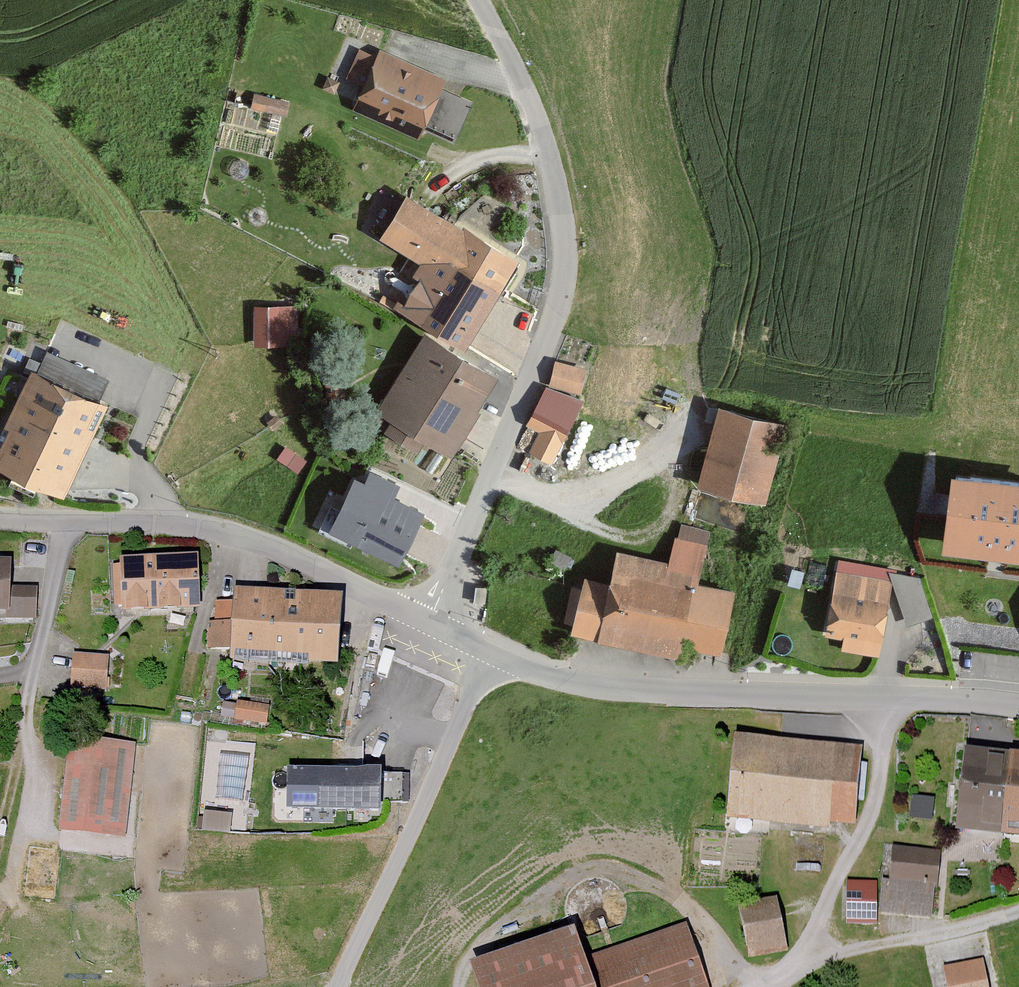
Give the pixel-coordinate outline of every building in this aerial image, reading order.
[(423,143),(450,81),(383,52),(379,61),(361,54),(349,82),(366,89),(356,114),(423,143)] [(290,105),(253,96),(250,109),(288,117),(290,105)] [(472,351),(525,262),(413,196),(385,243),(425,267),(418,279),(425,283),(407,313),(472,351)] [(287,310),(256,310),(257,348),(288,347),(287,310)] [(457,460),(504,378),(428,335),(382,416),(399,425),(392,437),(424,455),(430,444),(457,460)] [(588,372),(556,364),(551,386),(583,394),(588,372)] [(69,500),(113,405),(35,369),(0,446),(0,477),(3,470),(69,500)] [(585,408),(548,391),(530,430),(541,434),(532,454),(559,466),(585,408)] [(769,509),(788,428),(718,411),(698,491),(769,509)] [(306,462),(285,450),(279,462),(300,473),(306,462)] [(355,481),(329,533),(402,569),(427,517),(355,481)] [(950,482),(940,554),(1018,565),(1018,492),(950,482)] [(692,584),(704,534),(673,526),(663,563),(607,549),(598,583),(576,578),(562,634),(674,662),(677,650),(712,659),(729,593),(692,584)] [(203,561),(125,564),(127,614),(204,612),(203,561)] [(19,567),(0,566),(0,615),(6,615),(5,622),(38,623),(39,593),(18,592),(19,567)] [(873,658),(885,582),(827,573),(817,638),(837,641),(835,652),(873,658)] [(338,670),(343,604),(235,596),(230,661),(338,670)] [(112,690),(113,659),(75,658),(74,689),(112,690)] [(260,707),(242,707),(242,723),(260,723),(260,707)] [(844,831),(849,747),(724,739),(719,823),(844,831)] [(127,837),(135,748),(71,742),(63,832),(127,837)] [(961,748),(952,827),(1018,835),(1018,754),(961,748)] [(382,815),(382,775),(289,776),(290,816),(382,815)] [(925,819),(925,800),(904,801),(905,819),(925,819)] [(207,808),(206,827),(232,828),(233,809),(207,808)] [(939,848),(894,845),(891,880),(885,879),(882,910),(933,915),(939,848)] [(875,922),(876,880),(848,880),(848,922),(875,922)] [(787,950),(775,898),(738,907),(749,958),(787,950)] [(687,923),(580,961),(570,931),(477,963),(486,986),(709,986),(687,923)] [(984,959),(942,966),(945,986),(988,986),(984,959)]
